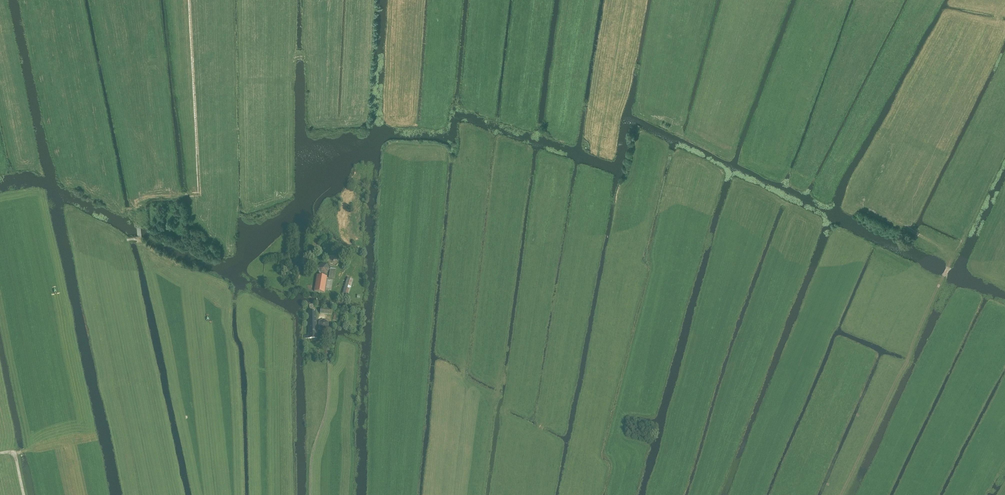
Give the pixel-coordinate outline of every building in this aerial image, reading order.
[(328,268),(328,267),(327,266),(327,265),(326,264),(325,263),(323,263),(322,263),(321,263),(320,264),(319,264),(318,266),(318,267),(318,268),(318,269),(319,271),(320,271),(321,272),(322,272),(323,272),(325,272),(326,271),(327,271),(327,269),(328,268)] [(333,281),(327,280),(327,277),(317,275),(315,291),(324,293),(325,290),(331,291),(333,281)] [(348,296),(353,280),(348,279),(343,294),(348,296)] [(308,336),(305,336),(305,338),(308,338),(317,338),(318,332),(317,332),(316,311),(308,311),(308,336)] [(328,326),(328,325),(328,323),(328,322),(327,321),(326,320),(325,320),(323,320),(322,320),(321,321),(320,322),(319,323),(319,324),(320,326),(320,327),(321,328),(322,329),(324,329),(325,329),(326,328),(327,327),(328,326)]
